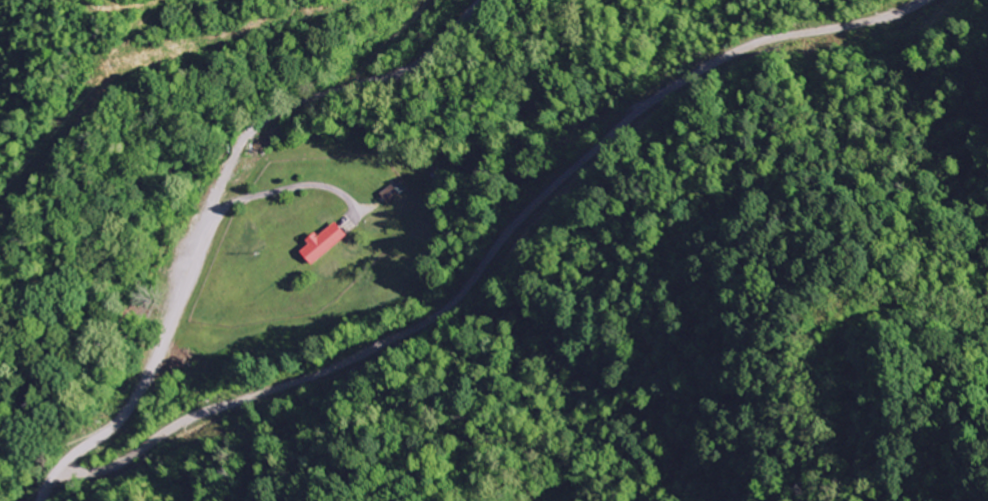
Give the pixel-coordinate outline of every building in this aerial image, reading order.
[(310,266),(345,235),(333,222),(317,236),(313,232),(304,240),(307,244),(298,252),(310,266)]
